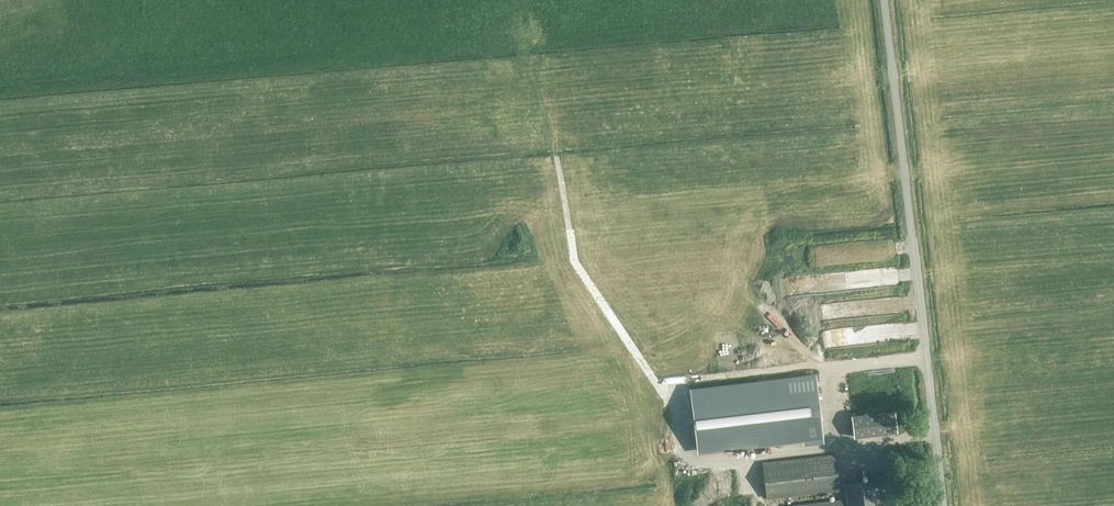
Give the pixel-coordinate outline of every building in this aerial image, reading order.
[(860,306),(858,294),(829,298),(831,310),(860,306)] [(748,351),(737,352),(737,361),(748,360),(748,351)] [(803,442),(823,439),(815,375),(689,390),(696,451),(803,438),(803,442)] [(851,413),(854,435),(898,430),(895,408),(851,413)] [(835,453),(763,461),(767,497),(839,489),(835,453)] [(883,478),(845,483),(847,498),(788,505),(789,505),(886,505),(883,478)]
